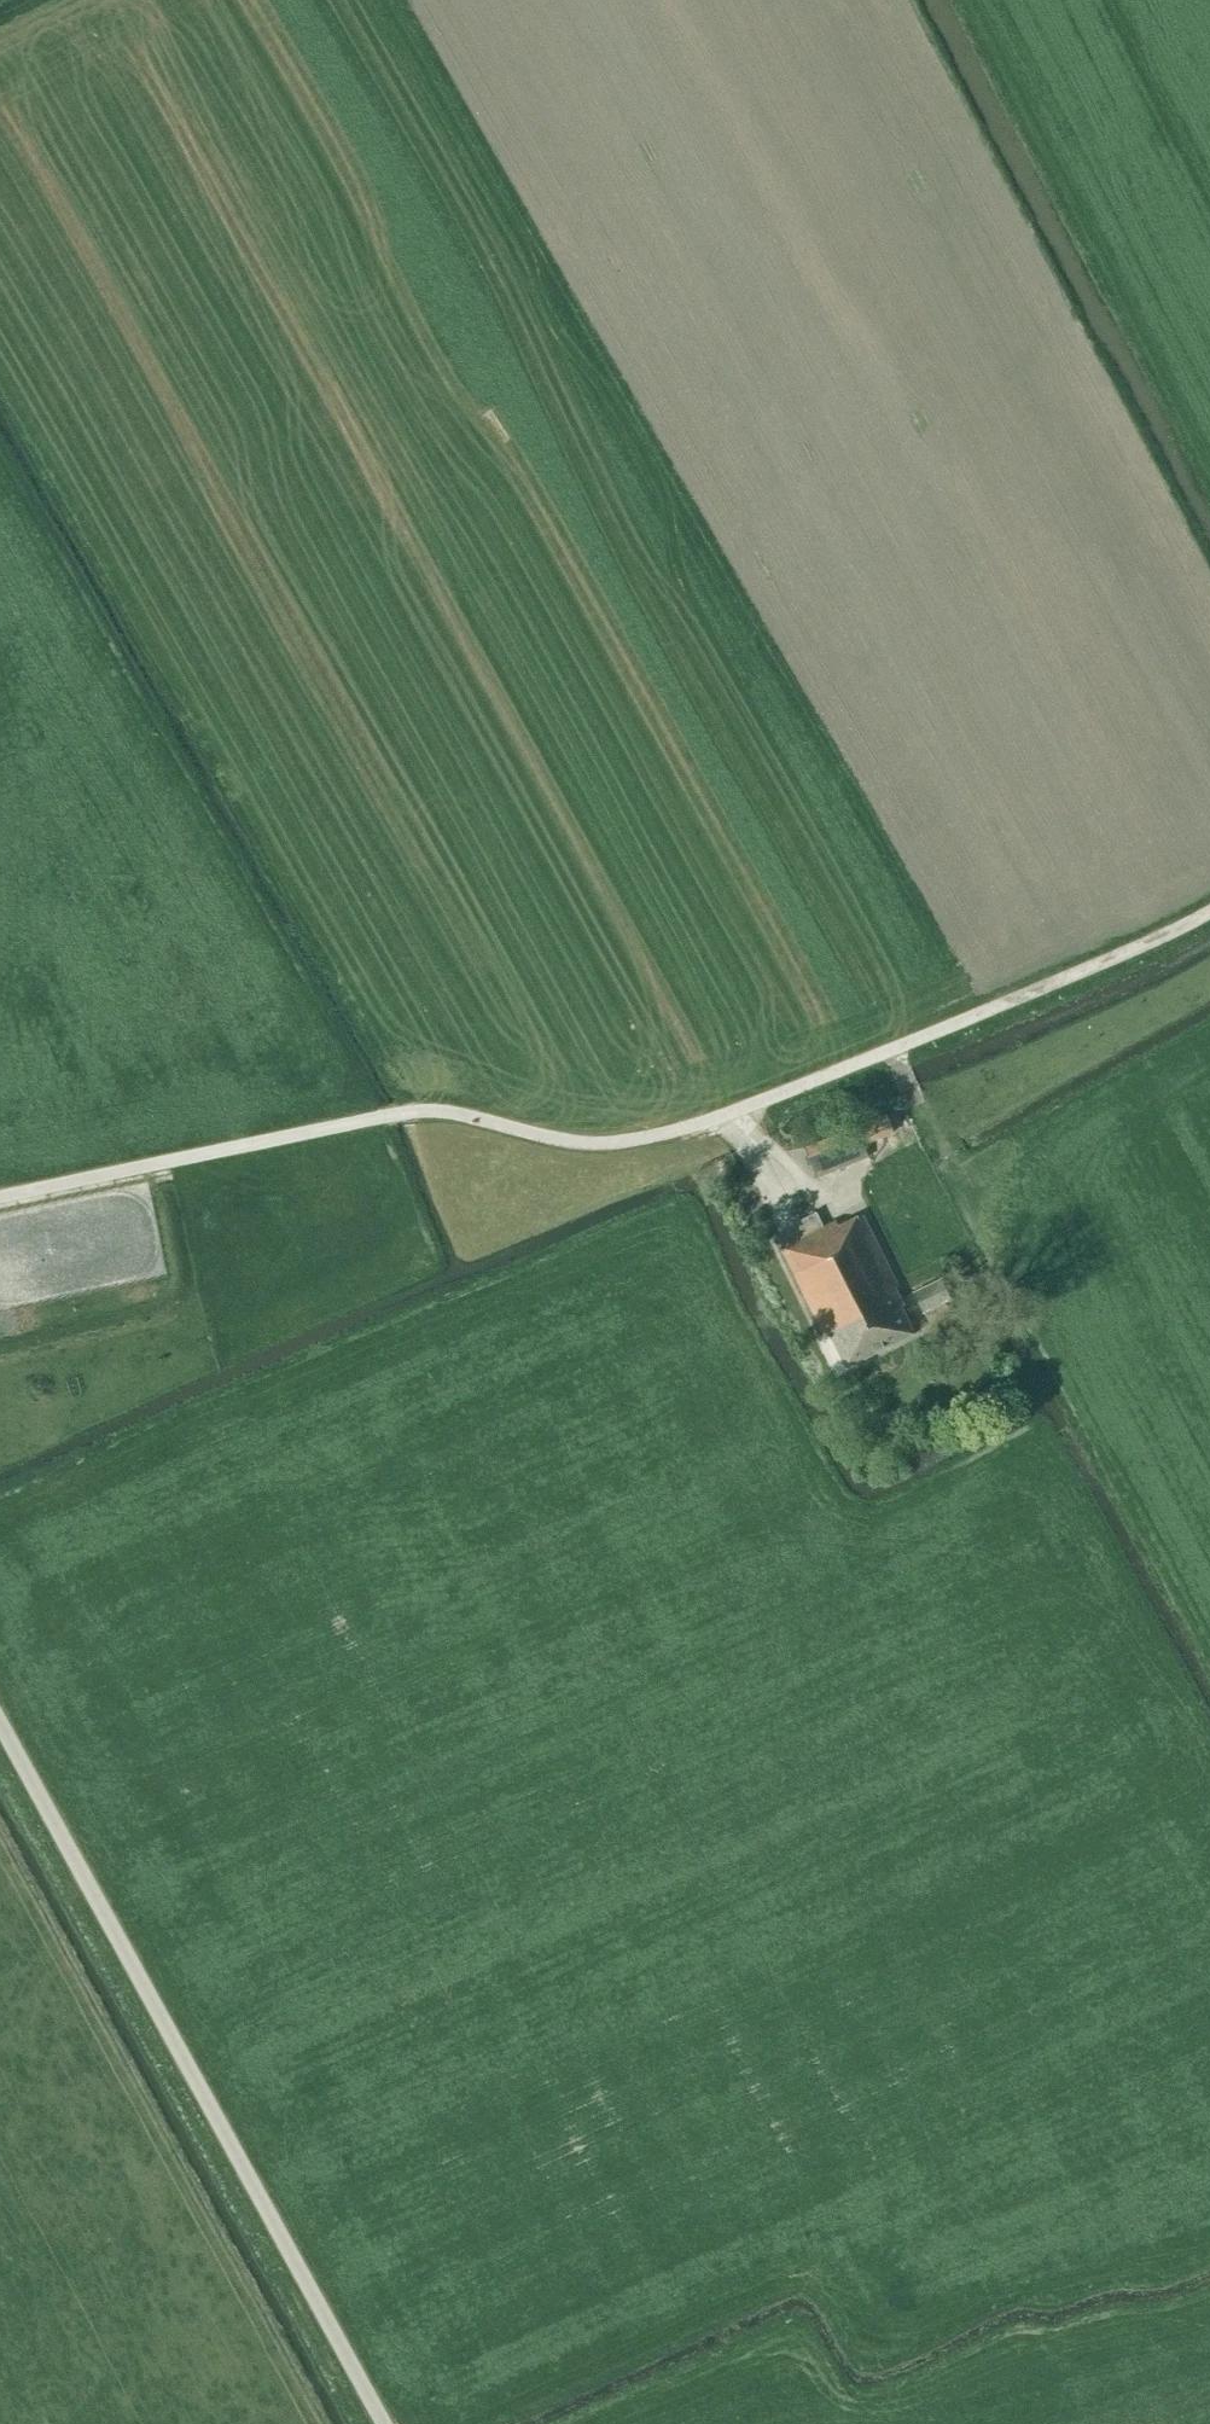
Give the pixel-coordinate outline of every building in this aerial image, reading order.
[(866,1145),(895,1134),(887,1114),(805,1148),(815,1173),(868,1152),(866,1145)] [(837,1221),(824,1227),(817,1212),(796,1221),(800,1229),(780,1238),(785,1247),(782,1248),(826,1336),(830,1333),(847,1367),(915,1333),(902,1306),(904,1306),(895,1287),(898,1286),(863,1214),(840,1226),(837,1221)] [(924,1314),(953,1300),(943,1278),(913,1292),(924,1314)]
